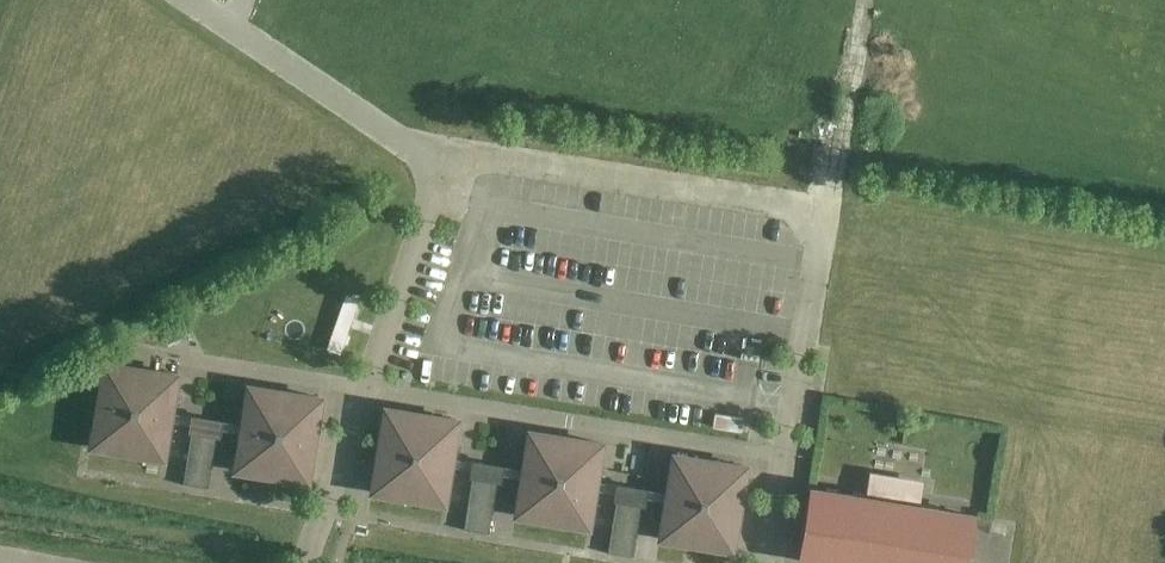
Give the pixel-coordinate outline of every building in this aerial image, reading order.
[(364,292),(344,284),(314,367),(333,375),(364,292)] [(176,375),(104,363),(90,447),(163,458),(169,420),(170,412),(176,375)] [(320,398),(248,386),(242,424),(240,433),(234,470),(307,482),(320,398)] [(444,504),(450,466),(474,470),(473,476),(472,476),(463,530),(489,535),(498,480),(496,480),(496,474),(521,478),(523,469),(451,458),(457,420),(385,409),(371,492),(444,504)] [(191,415),(170,412),(169,420),(190,423),(191,415)] [(182,485),(208,489),(216,437),(220,437),(222,429),(223,420),(191,415),(190,423),(188,432),(190,433),(182,485)] [(242,424),(223,420),(222,429),(240,433),(242,424)] [(667,493),(595,481),(601,444),(529,432),(523,469),(521,478),(515,515),(588,527),(594,490),(619,494),(618,499),(616,499),(607,554),(633,558),(642,503),(640,503),(641,497),(665,501),(659,539),(732,550),(745,467),(673,455),(667,493)] [(814,490),(802,562),(809,562),(861,562),(861,559),(884,562),(962,562),(970,515),(913,506),(917,483),(874,476),(870,499),(814,490)]
